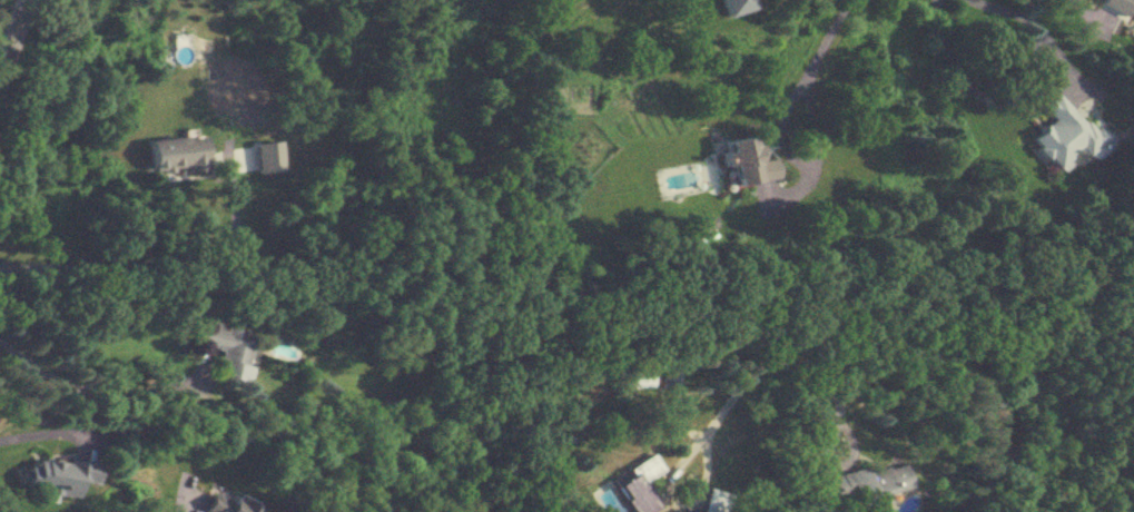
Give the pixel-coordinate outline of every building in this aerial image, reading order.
[(725,16),(757,8),(755,0),(721,0),(725,16)] [(1131,9),(1133,10),(1133,0),(1102,0),(1100,3),(1127,16),(1131,9)] [(1100,140),(1058,89),(1040,104),(1052,118),(1030,137),(1055,167),(1079,147),(1084,153),(1100,140)] [(203,133),(147,139),(151,171),(206,165),(203,133)] [(758,159),(753,133),(727,138),(730,150),(727,151),(734,184),(777,175),(773,156),(758,159)] [(221,349),(215,373),(246,380),(257,331),(203,319),(197,343),(221,349)] [(632,474),(616,483),(632,511),(646,511),(658,505),(644,479),(663,469),(653,451),(628,466),(632,474)] [(76,494),(79,479),(96,482),(100,461),(69,455),(67,462),(31,455),(25,485),(76,494)] [(821,511),(855,501),(858,511),(874,511),(870,497),(907,487),(899,458),(813,482),(821,511)] [(708,485),(701,511),(726,511),(731,491),(708,485)] [(271,509),(212,491),(206,511),(270,511),(271,509)]
